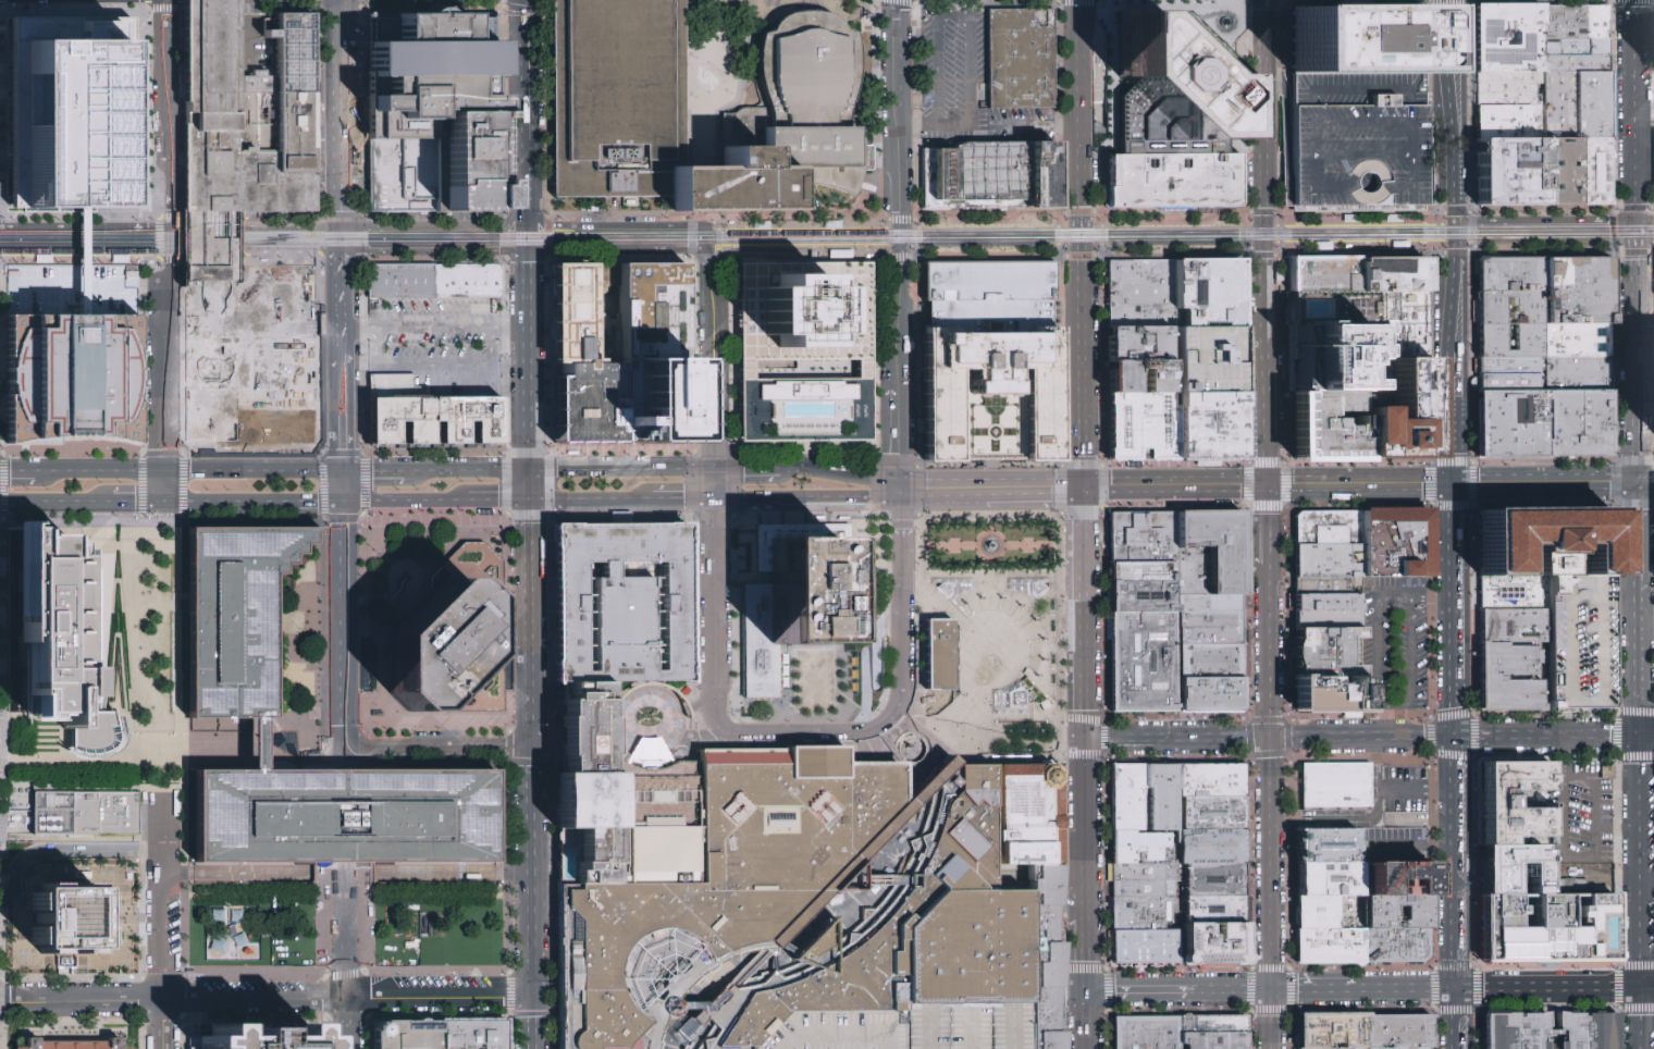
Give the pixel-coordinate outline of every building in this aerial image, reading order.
[(189,210),(319,210),(320,12),(284,13),(284,76),(244,76),(243,0),(188,0),(189,210)] [(550,151),(550,0),(682,0),(682,144),(682,165),(666,166),(667,199),(550,199),(550,151)] [(1258,16),(1240,0),(1221,0),(1210,12),(1205,8),(1195,19),(1228,49),(1258,16)] [(1609,1),(1609,40),(1541,40),(1541,2),(1609,1)] [(1479,2),(1479,72),(1541,72),(1541,55),(1541,40),(1541,2),(1479,2)] [(1425,74),(1292,75),(1292,7),(1425,7),(1425,74)] [(991,10),(992,91),(992,109),(1059,109),(1059,100),(1058,10),(1029,10),(991,10)] [(717,148),(717,114),(740,114),(749,108),(760,107),(765,103),(761,94),(758,82),(764,79),(762,70),(761,62),(762,48),(765,34),(775,30),(780,22),(789,15),(800,12),(811,11),(825,12),(835,14),(843,21),(850,29),(861,33),(864,45),(865,60),(865,73),(863,87),(859,103),(857,127),(863,127),(863,147),(863,170),(855,197),(845,193),(834,188),(818,186),(787,183),(787,166),(760,166),(760,148),(717,148)] [(1226,77),(1225,136),(1225,153),(1124,155),(1123,98),(1132,88),(1121,78),(1121,12),(1139,12),(1161,12),(1201,52),(1226,77)] [(14,210),(82,210),(91,210),(138,210),(136,15),(13,15),(14,210)] [(444,212),(378,212),(378,123),(378,113),(378,16),(507,16),(507,114),(501,114),(443,114),(444,212)] [(1609,40),(1609,55),(1541,55),(1541,40),(1609,40)] [(1609,55),(1609,72),(1541,72),(1541,55),(1609,55)] [(1541,72),(1541,86),(1538,86),(1538,104),(1479,104),(1479,72),(1541,72)] [(1610,139),(1578,139),(1542,140),(1542,104),(1541,86),(1541,72),(1609,72),(1610,139)] [(1292,75),(1291,193),(1291,207),(1425,206),(1425,196),(1425,74),(1292,75)] [(1538,104),(1542,104),(1542,140),(1479,140),(1479,104),(1538,104)] [(493,168),(493,182),(502,182),(502,212),(465,212),(444,212),(443,169),(443,114),(465,114),(501,114),(501,120),(493,120),(493,168)] [(1579,205),(1543,206),(1542,140),(1578,139),(1579,205)] [(1579,205),(1578,139),(1610,139),(1610,205),(1579,205)] [(1542,140),(1543,206),(1479,206),(1479,140),(1542,140)] [(1059,143),(1060,213),(1034,213),(1034,210),(925,211),(925,150),(956,150),(958,147),(967,144),(992,143),(1059,143)] [(667,211),(709,211),(787,210),(787,183),(787,166),(760,166),(760,148),(717,148),(718,165),(699,165),(682,165),(666,166),(667,199),(667,211)] [(1124,208),(1109,208),(1108,162),(1108,157),(1124,156),(1190,156),(1226,156),(1241,155),(1241,161),(1241,207),(1190,208),(1124,208)] [(1546,258),(1546,293),(1480,294),(1480,259),(1546,258)] [(1546,325),(1546,293),(1546,258),(1612,258),(1612,325),(1546,325)] [(1292,295),(1292,260),(1359,259),(1359,295),(1292,295)] [(1436,289),(1359,295),(1359,259),(1437,261),(1436,289)] [(931,330),(931,314),(931,301),(926,301),(927,261),(1060,261),(1061,301),(1056,300),(1056,313),(1056,328),(1036,329),(1036,333),(998,333),(962,334),(962,329),(931,330)] [(618,263),(687,262),(687,358),(619,358),(618,263)] [(1176,262),(1176,330),(1170,330),(1111,330),(1111,262),(1176,262)] [(1242,330),(1176,330),(1176,262),(1242,262),(1242,330)] [(552,266),(590,264),(592,361),(554,361),(552,266)] [(736,266),(736,373),(736,381),(737,386),(868,385),(868,379),(868,264),(736,266)] [(439,266),(437,299),(399,299),(371,299),(370,266),(399,266),(439,266)] [(466,301),(439,301),(437,300),(437,299),(439,266),(466,266),(503,266),(504,300),(504,301),(466,301)] [(1359,295),(1359,325),(1360,349),(1437,346),(1436,289),(1359,295)] [(1546,293),(1546,325),(1481,325),(1480,294),(1546,293)] [(1292,295),(1292,326),(1359,325),(1359,295),(1292,295)] [(8,309),(81,309),(136,310),(137,446),(116,442),(100,439),(81,437),(58,436),(58,445),(5,445),(8,309)] [(1292,326),(1293,391),(1360,390),(1360,349),(1359,325),(1292,326)] [(1547,357),(1539,358),(1481,359),(1481,325),(1546,325),(1547,357)] [(1547,357),(1546,325),(1612,325),(1612,357),(1547,357)] [(931,465),(929,330),(931,330),(962,329),(962,334),(998,333),(1036,333),(1036,329),(1056,328),(1062,328),(1062,395),(1063,465),(1030,465),(1029,460),(995,460),(964,461),(965,466),(931,465)] [(1111,361),(1111,330),(1170,330),(1169,361),(1111,361)] [(1176,330),(1176,397),(1242,397),(1242,330),(1176,330)] [(1360,349),(1360,390),(1361,457),(1428,455),(1437,346),(1360,349)] [(1612,357),(1613,393),(1547,394),(1547,357),(1612,357)] [(688,443),(625,443),(625,363),(619,363),(619,358),(687,358),(688,443)] [(1539,374),(1481,375),(1481,359),(1539,358),(1539,374)] [(1111,361),(1111,397),(1169,397),(1169,361),(1111,361)] [(625,363),(625,443),(554,444),(554,377),(561,377),(561,363),(619,363),(625,363)] [(1540,394),(1481,395),(1481,375),(1539,374),(1540,394)] [(737,445),(737,386),(868,385),(868,444),(737,445)] [(1294,458),(1293,391),(1360,390),(1361,457),(1294,458)] [(1547,457),(1547,394),(1613,393),(1613,457),(1547,457)] [(1547,457),(1482,458),(1481,395),(1540,394),(1547,394),(1547,457)] [(1111,460),(1111,397),(1169,397),(1176,397),(1175,461),(1111,460)] [(1176,397),(1242,397),(1241,461),(1175,461),(1176,397)] [(503,399),(503,445),(370,445),(371,399),(503,399)] [(1298,547),(1297,516),(1303,511),(1368,510),(1368,546),(1348,546),(1298,547)] [(1368,579),(1367,564),(1368,546),(1368,510),(1428,510),(1427,579),(1368,579)] [(1527,552),(1527,543),(1509,543),(1509,576),(1480,577),(1480,513),(1608,511),(1608,576),(1580,576),(1580,542),(1560,542),(1560,552),(1527,552)] [(1245,596),(1177,597),(1177,583),(1177,561),(1176,514),(1244,513),(1245,596)] [(1177,561),(1113,563),(1113,514),(1176,514),(1177,561)] [(847,523),(848,570),(836,570),(837,644),(774,644),(775,698),(743,698),(742,583),(768,582),(768,570),(755,570),(755,524),(847,523)] [(13,533),(14,647),(26,647),(27,717),(62,717),(72,716),(73,750),(82,753),(95,752),(108,749),(116,740),(116,729),(113,717),(101,716),(94,716),(90,536),(45,538),(45,526),(13,526),(13,533)] [(691,630),(692,683),(667,683),(604,681),(555,682),(556,631),(555,565),(554,527),(600,527),(666,526),(690,526),(690,564),(691,630)] [(195,715),(259,716),(275,717),(275,572),(282,572),(283,565),(292,564),(293,555),(301,554),(303,544),(311,545),(312,536),(320,534),(320,528),(193,527),(195,715)] [(479,571),(479,575),(489,574),(489,571),(495,571),(494,543),(458,543),(458,563),(468,563),(469,571),(479,571)] [(1298,580),(1298,547),(1348,546),(1348,565),(1367,564),(1368,579),(1361,579),(1298,580)] [(1527,552),(1560,552),(1560,576),(1544,576),(1527,576),(1527,552)] [(1114,583),(1113,563),(1177,561),(1177,583),(1114,583)] [(1527,576),(1544,576),(1545,609),(1542,609),(1480,609),(1480,577),(1509,576),(1527,576)] [(1560,576),(1580,576),(1608,576),(1610,576),(1612,708),(1545,708),(1545,609),(1544,576),(1560,576)] [(466,579),(482,594),(483,655),(430,713),(409,712),(391,692),(390,637),(445,580),(466,579)] [(1361,579),(1361,596),(1298,596),(1298,580),(1361,579)] [(939,587),(949,597),(953,593),(953,583),(942,583),(939,587)] [(1034,593),(1037,596),(1047,588),(1042,583),(1033,583),(1034,593)] [(1114,616),(1114,583),(1177,583),(1177,597),(1177,615),(1114,616)] [(421,651),(422,689),(408,689),(408,700),(419,711),(435,711),(435,720),(442,727),(447,723),(456,723),(461,728),(519,671),(511,663),(511,607),(498,594),(479,594),(421,651)] [(1245,614),(1177,615),(1177,597),(1245,596),(1245,614)] [(1361,596),(1361,614),(1298,614),(1298,596),(1361,596)] [(1505,643),(1479,643),(1479,609),(1480,609),(1542,609),(1542,643),(1505,643)] [(1245,644),(1177,645),(1177,615),(1245,614),(1245,644)] [(1361,637),(1298,635),(1298,614),(1361,614),(1361,637)] [(1177,645),(1178,678),(1178,712),(1114,713),(1114,616),(1177,615),(1177,645)] [(923,622),(948,622),(948,694),(923,694),(923,622)] [(1297,676),(1298,635),(1361,637),(1366,637),(1366,677),(1297,676)] [(1479,677),(1479,643),(1505,643),(1505,646),(1532,646),(1532,676),(1503,676),(1479,677)] [(1245,644),(1246,678),(1178,678),(1177,645),(1245,644)] [(1365,712),(1365,706),(1366,677),(1297,676),(1297,711),(1365,712)] [(1479,677),(1479,709),(1539,708),(1539,680),(1503,681),(1503,676),(1479,677)] [(1246,678),(1246,707),(1241,711),(1178,712),(1178,678),(1246,678)] [(694,781),(605,782),(605,742),(605,714),(604,681),(555,682),(556,714),(556,743),(558,884),(696,881),(694,781)] [(1022,686),(1027,691),(1027,705),(1009,706),(1009,692),(1022,686)] [(1514,838),(1486,838),(1486,756),(1551,756),(1551,782),(1514,782),(1514,801),(1552,801),(1552,829),(1514,829),(1514,838)] [(1062,867),(998,867),(998,766),(1053,765),(1059,773),(1062,773),(1062,867)] [(1177,799),(1177,766),(1245,765),(1245,799),(1177,799)] [(1373,766),(1372,810),(1328,810),(1303,810),(1301,766),(1328,765),(1373,766)] [(1177,799),(1177,831),(1177,832),(1172,832),(1113,832),(1113,766),(1177,766),(1177,799)] [(495,863),(495,768),(259,770),(199,770),(199,863),(495,863)] [(34,831),(34,778),(8,778),(8,832),(34,831)] [(36,834),(36,794),(141,794),(141,834),(36,834)] [(1245,831),(1177,831),(1177,799),(1245,799),(1245,831)] [(1358,830),(1358,855),(1298,855),(1298,830),(1358,830)] [(1196,867),(1187,866),(1176,866),(1172,866),(1172,832),(1177,832),(1177,831),(1245,831),(1245,867),(1196,867)] [(1113,832),(1112,866),(1172,866),(1172,832),(1113,832)] [(1486,838),(1488,893),(1551,893),(1551,838),(1514,838),(1486,838)] [(1370,855),(1430,854),(1430,892),(1416,892),(1416,873),(1397,873),(1397,892),(1371,892),(1370,855)] [(1298,855),(1358,855),(1370,855),(1371,892),(1340,892),(1298,892),(1298,855)] [(1172,866),(1176,866),(1176,898),(1167,898),(1113,898),(1112,866),(1172,866)] [(1245,898),(1187,899),(1187,866),(1196,867),(1245,867),(1245,898)] [(37,884),(37,947),(104,947),(104,884),(37,884)] [(1298,930),(1298,892),(1340,892),(1340,930),(1298,930)] [(1366,930),(1340,930),(1340,892),(1371,892),(1397,892),(1416,892),(1430,892),(1430,930),(1366,930)] [(1488,961),(1488,893),(1551,893),(1620,894),(1619,962),(1488,961)] [(1167,898),(1167,931),(1113,931),(1113,898),(1167,898)] [(1245,898),(1246,920),(1188,921),(1187,899),(1245,898)] [(243,904),(212,903),(212,921),(242,921),(243,904)] [(1192,954),(1189,955),(1188,955),(1186,954),(1185,953),(1184,951),(1184,950),(1185,948),(1185,947),(1186,946),(1188,945),(1188,921),(1246,920),(1246,946),(1246,947),(1247,948),(1248,949),(1248,951),(1247,952),(1247,954),(1245,955),(1244,955),(1242,955),(1239,954),(1238,953),(1238,952),(1238,950),(1195,951),(1194,952),(1193,953),(1192,954)] [(1298,964),(1298,930),(1340,930),(1366,930),(1366,955),(1366,964),(1298,964)] [(1424,964),(1366,964),(1366,955),(1366,930),(1430,930),(1430,958),(1424,964)] [(1113,960),(1113,931),(1167,931),(1180,931),(1180,960),(1113,960)] [(1025,987),(1025,1000),(1025,1005),(1025,1048),(1061,1048),(1061,990),(1061,987),(1025,987)] [(1025,1005),(1025,1048),(900,1048),(900,1001),(1025,1000),(1025,1005)] [(1482,1048),(1545,1048),(1545,1009),(1481,1010),(1482,1048)] [(1553,1048),(1621,1048),(1621,1013),(1554,1012),(1553,1048)] [(1174,1034),(1174,1016),(1243,1015),(1243,1033),(1174,1034)] [(447,1016),(448,1048),(378,1048),(378,1031),(382,1023),(392,1016),(447,1016)] [(507,1016),(507,1048),(448,1048),(447,1016),(507,1016)] [(1114,1048),(1174,1048),(1174,1034),(1174,1016),(1113,1017),(1114,1048)] [(1306,1016),(1367,1016),(1367,1047),(1306,1048),(1306,1016)] [(1432,1047),(1367,1047),(1367,1016),(1432,1016),(1432,1047)] [(322,1037),(322,1048),(189,1048),(189,1033),(202,1033),(202,1025),(213,1025),(310,1026),(310,1037),(322,1037)] [(1174,1048),(1174,1034),(1243,1033),(1244,1048),(1174,1048)] [(133,1047),(133,1048),(28,1048),(28,1040),(76,1039),(123,1037),(123,1047),(133,1047)]
